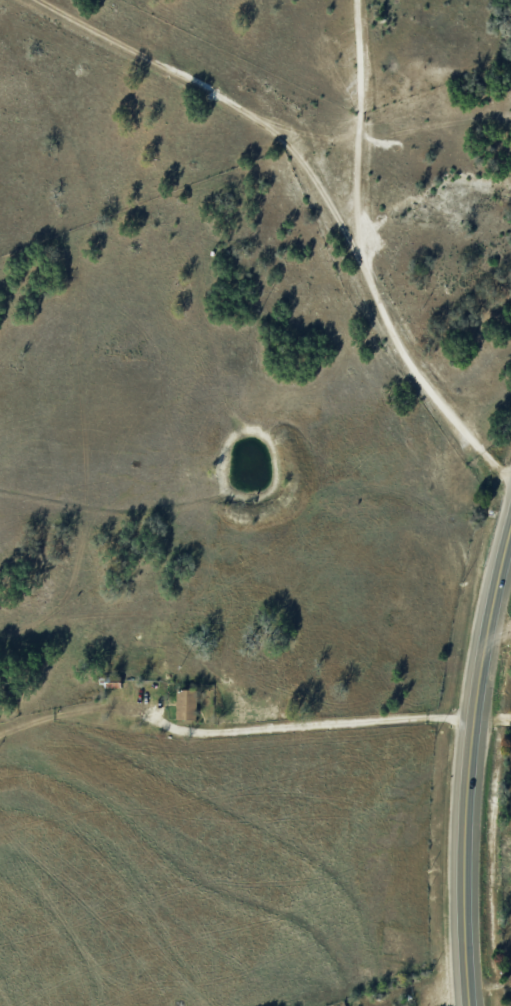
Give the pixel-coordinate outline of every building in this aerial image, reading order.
[(176,718),(197,719),(197,689),(177,688),(176,718)]
